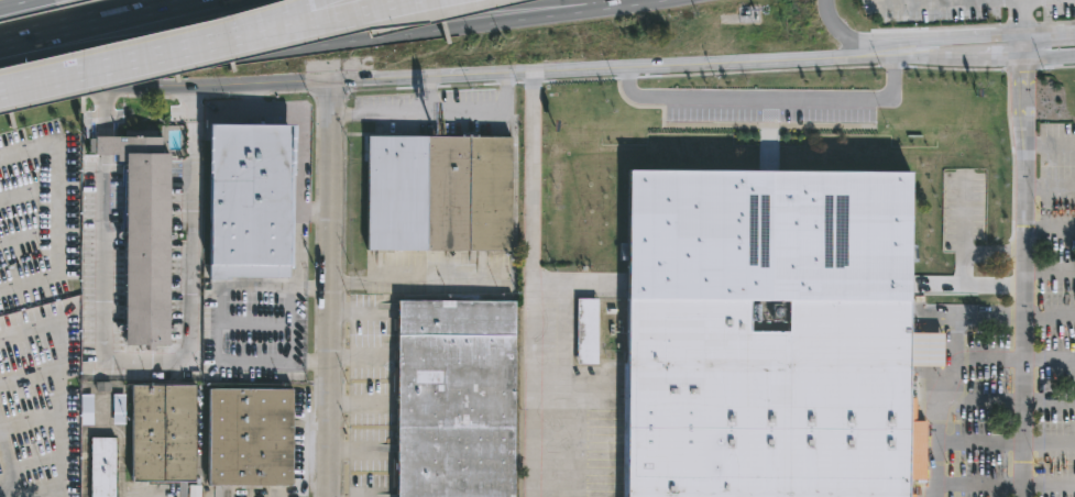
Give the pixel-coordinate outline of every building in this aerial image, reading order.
[(293,123),(292,276),(229,276),(229,279),(211,279),(211,264),(208,264),(208,172),(206,123),(293,123)] [(368,252),(363,252),(364,136),(511,137),(509,253),(368,252)] [(163,137),(163,155),(167,155),(166,347),(150,347),(150,353),(142,353),(142,347),(123,347),(124,163),(118,162),(118,155),(105,155),(97,155),(97,137),(105,137),(163,137)] [(624,296),(625,170),(909,173),(908,298),(644,296),(624,296)] [(913,496),(622,496),(624,296),(644,296),(908,298),(908,333),(942,334),(942,367),(907,367),(907,398),(914,398),(913,422),(924,422),(924,482),(906,482),(906,496),(913,496)] [(599,364),(578,364),(579,298),(600,299),(599,364)] [(512,302),(511,496),(392,496),(393,301),(512,302)] [(172,484),(130,484),(130,386),(194,387),(194,484),(172,484)] [(287,489),(204,488),(205,390),(289,390),(287,489)] [(123,426),(111,426),(111,395),(123,395),(123,426)] [(91,424),(91,405),(89,405),(89,396),(81,396),(81,424),(91,424)] [(113,438),(113,496),(89,496),(89,438),(113,438)]
